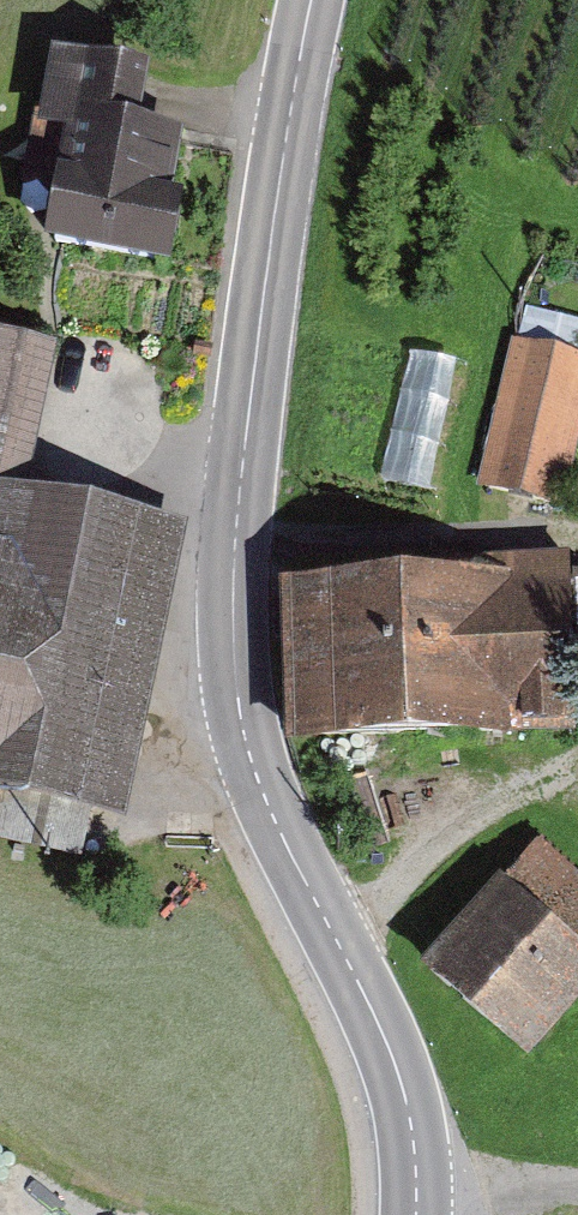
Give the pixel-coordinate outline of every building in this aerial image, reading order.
[(188,71),(50,41),(23,162),(59,170),(45,235),(172,263),(204,120),(179,114),(188,71)] [(329,488),(465,481),(456,326),(321,333),(329,488)] [(0,332),(0,473),(23,477),(51,342),(0,332)] [(577,446),(577,360),(515,344),(478,485),(562,507),(577,446)] [(184,509),(23,477),(0,473),(0,782),(126,807),(184,509)] [(294,737),(577,730),(577,633),(576,552),(506,554),(507,580),(291,586),(294,737)] [(532,1059),(577,1006),(577,871),(546,844),(434,975),(532,1059)]
